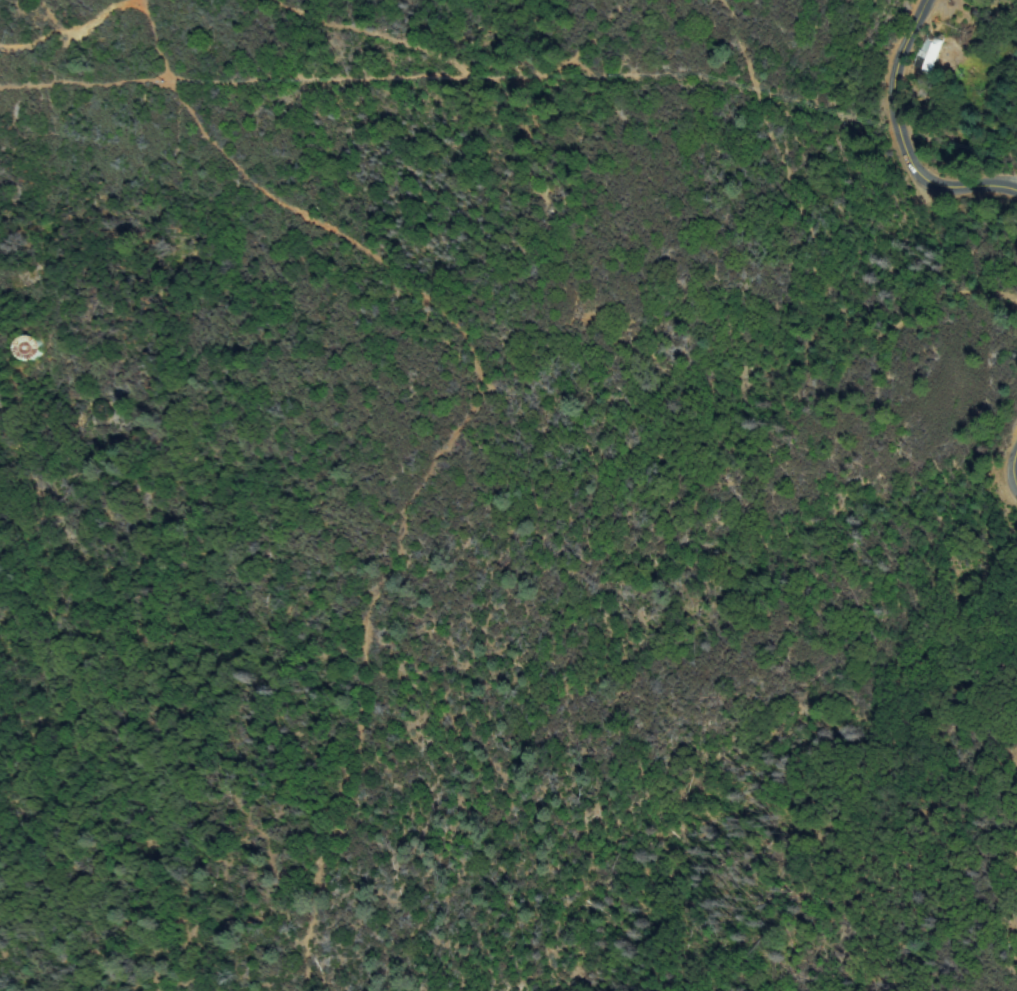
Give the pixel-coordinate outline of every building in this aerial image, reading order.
[(914,66),(928,34),(944,42),(929,73),(914,66)] [(21,361),(36,352),(26,334),(10,343),(21,361)]
